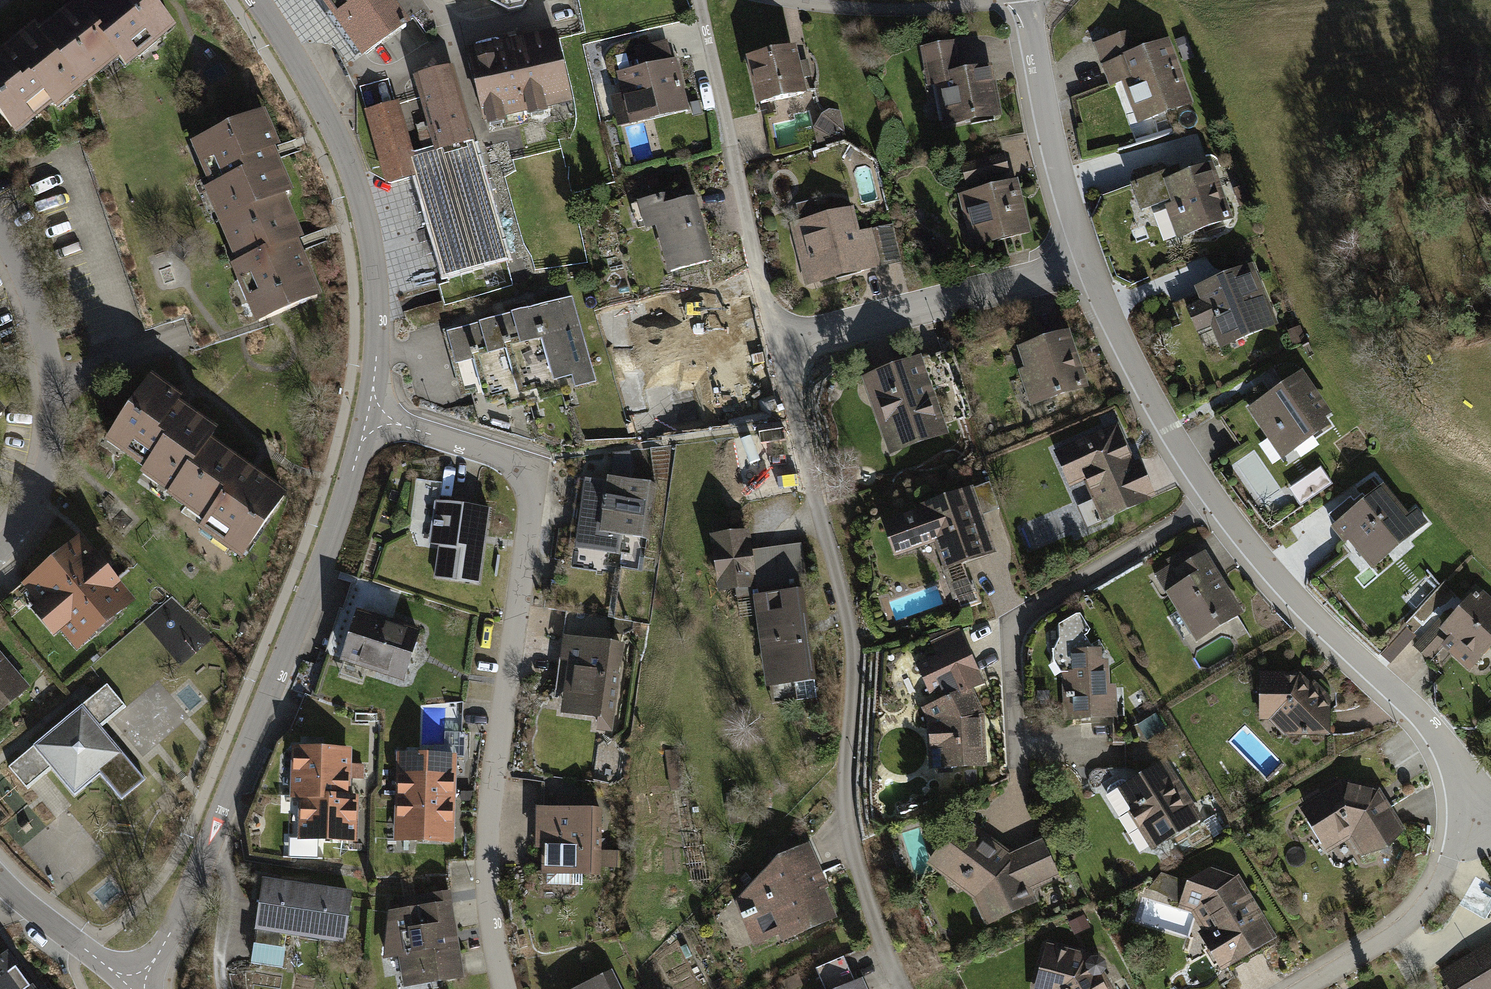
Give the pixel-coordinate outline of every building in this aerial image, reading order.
[(155,0),(105,0),(93,10),(91,12),(81,1),(44,33),(38,26),(4,54),(0,48),(0,116),(13,132),(50,101),(54,106),(83,81),(89,88),(123,60),(134,73),(183,33),(155,0)] [(355,61),(409,20),(394,0),(311,0),(355,61)] [(570,108),(554,33),(464,52),(479,127),(570,108)] [(1134,53),(1127,34),(1098,45),(1114,86),(1123,83),(1139,123),(1191,103),(1167,41),(1134,53)] [(1186,37),(1176,41),(1183,62),(1194,58),(1186,37)] [(670,58),(665,40),(626,51),(631,71),(613,76),(626,126),(689,109),(675,57),(670,58)] [(804,96),(790,48),(743,62),(757,109),(804,96)] [(996,120),(988,67),(959,71),(957,58),(921,62),(928,113),(938,112),(941,128),(996,120)] [(399,102),(361,112),(381,187),(414,178),(441,275),(507,257),(475,139),(464,142),(444,68),(413,77),(433,151),(414,156),(399,102)] [(284,148),(269,115),(197,148),(215,188),(205,193),(238,265),(232,268),(258,325),(324,295),(301,244),(299,241),(307,237),(289,197),(297,194),(279,154),(285,151),(284,148)] [(1009,182),(1002,154),(959,165),(965,190),(954,193),(968,248),(1028,233),(1015,181),(1009,182)] [(1229,218),(1211,169),(1181,179),(1178,168),(1132,184),(1142,212),(1166,203),(1179,236),(1229,218)] [(648,209),(665,271),(714,258),(697,195),(648,209)] [(884,269),(874,230),(857,234),(852,211),(788,226),(803,288),(884,269)] [(1275,323),(1250,265),(1192,291),(1200,310),(1185,316),(1192,332),(1205,327),(1215,349),(1275,323)] [(571,302),(443,336),(463,413),(591,380),(571,302)] [(704,419),(729,412),(734,429),(753,423),(727,333),(683,346),(704,419)] [(1085,389),(1067,333),(1011,351),(1029,407),(1085,389)] [(946,438),(920,358),(855,379),(882,459),(946,438)] [(1333,418),(1299,371),(1246,410),(1279,456),(1333,418)] [(186,401),(153,378),(127,416),(108,444),(149,471),(142,482),(212,530),(206,538),(246,565),(293,497),(217,446),(224,435),(182,407),(186,401)] [(11,414),(0,401),(0,424),(11,414)] [(1149,497),(1117,423),(1047,454),(1079,527),(1149,497)] [(634,474),(634,450),(615,450),(615,473),(634,474)] [(1301,506),(1336,488),(1327,471),(1292,489),(1301,506)] [(1422,522),(1384,479),(1331,527),(1369,570),(1422,522)] [(640,540),(644,486),(580,480),(574,551),(619,555),(620,538),(640,540)] [(993,557),(968,490),(876,523),(891,562),(926,549),(936,578),(993,557)] [(433,581),(477,587),(487,513),(456,509),(435,506),(429,553),(437,554),(433,581)] [(745,535),(706,540),(712,595),(751,590),(745,535)] [(138,603),(83,541),(26,590),(81,653),(138,603)] [(1199,555),(1192,544),(1167,559),(1175,574),(1158,584),(1193,644),(1242,616),(1205,552),(1199,555)] [(1479,592),(1434,637),(1468,670),(1490,647),(1490,604),(1479,592)] [(793,596),(750,601),(762,690),(804,685),(793,596)] [(400,681),(415,632),(352,612),(336,660),(400,681)] [(613,721),(622,645),(563,638),(554,714),(613,721)] [(1058,674),(1060,722),(1117,720),(1115,679),(1107,680),(1106,657),(1097,657),(1097,646),(1068,647),(1069,674),(1058,674)] [(0,652),(0,711),(29,687),(0,652)] [(1304,673),(1255,675),(1255,724),(1271,723),(1279,736),(1323,738),(1328,698),(1304,673)] [(124,706),(107,685),(86,702),(25,752),(8,766),(28,790),(54,769),(76,796),(102,774),(122,798),(144,780),(100,726),(124,706)] [(918,712),(924,774),(984,771),(984,719),(970,691),(943,699),(918,712)] [(344,798),(345,750),(294,749),(293,797),(304,798),(344,798)] [(452,754),(393,755),(394,841),(453,841),(452,754)] [(1196,823),(1158,759),(1098,794),(1136,859),(1196,823)] [(1357,862),(1402,834),(1374,787),(1341,778),(1292,808),(1320,855),(1344,841),(1357,862)] [(344,798),(304,798),(303,840),(290,839),(290,857),(317,858),(317,838),(353,838),(354,798),(344,798)] [(587,811),(529,810),(528,875),(586,876),(587,811)] [(1004,857),(974,829),(952,854),(942,845),(920,877),(957,904),(970,936),(1033,908),(1029,893),(1056,880),(1038,840),(1004,857)] [(829,890),(806,844),(773,859),(728,905),(751,953),(831,920),(821,893),(829,890)] [(1186,887),(1157,879),(1141,926),(1177,933),(1203,983),(1272,942),(1233,877),(1209,868),(1186,887)] [(351,893),(257,881),(250,935),(344,947),(351,893)] [(448,900),(406,907),(409,929),(390,932),(400,988),(410,988),(462,980),(448,900)] [(1438,976),(1446,988),(1490,988),(1490,945),(1438,976)] [(1038,947),(1029,988),(1104,988),(1085,953),(1038,947)] [(6,948),(0,953),(0,988),(37,988),(6,948)] [(256,949),(256,968),(287,969),(287,949),(256,949)] [(613,969),(570,988),(623,988),(613,969)]
